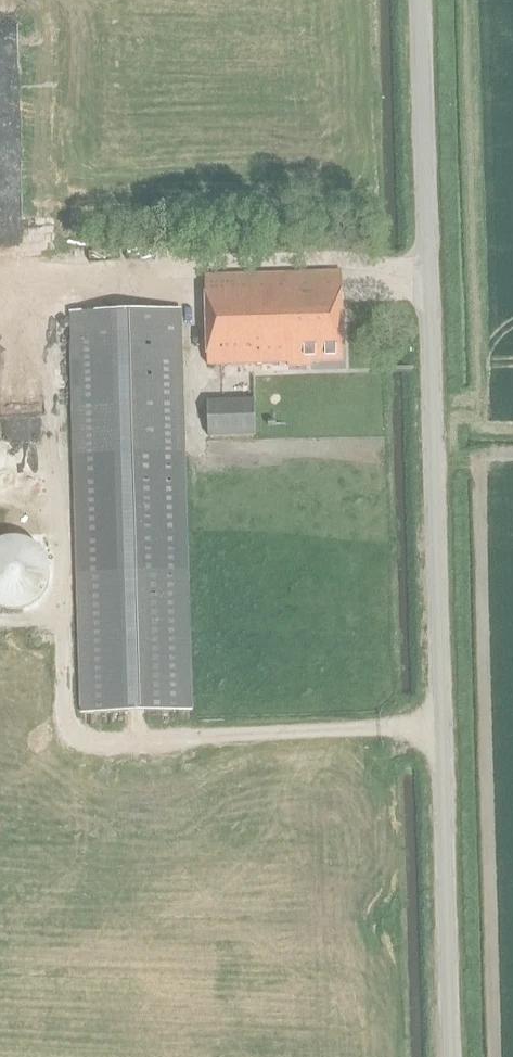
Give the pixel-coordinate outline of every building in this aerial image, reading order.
[(288,362),(291,365),(313,364),(313,360),(346,360),(343,271),(208,275),(210,364),(288,362)] [(29,308),(0,308),(0,451),(28,451),(29,308)] [(184,311),(74,315),(82,714),(191,710),(184,311)] [(207,399),(207,435),(255,434),(254,398),(207,399)] [(13,536),(10,537),(7,537),(4,538),(1,539),(0,539),(0,607),(1,607),(4,608),(7,609),(10,610),(13,610),(17,610),(20,609),(23,608),(26,607),(29,606),(32,605),(34,603),(37,601),(39,599),(41,597),(43,594),(45,591),(47,589),(48,586),(49,583),(49,579),(50,576),(50,573),(50,570),(49,567),(49,564),(48,561),(47,558),(45,555),(43,552),(41,550),(39,547),(37,545),(34,543),(32,541),(29,540),(26,539),(23,538),(20,537),(17,537),(13,536)]
